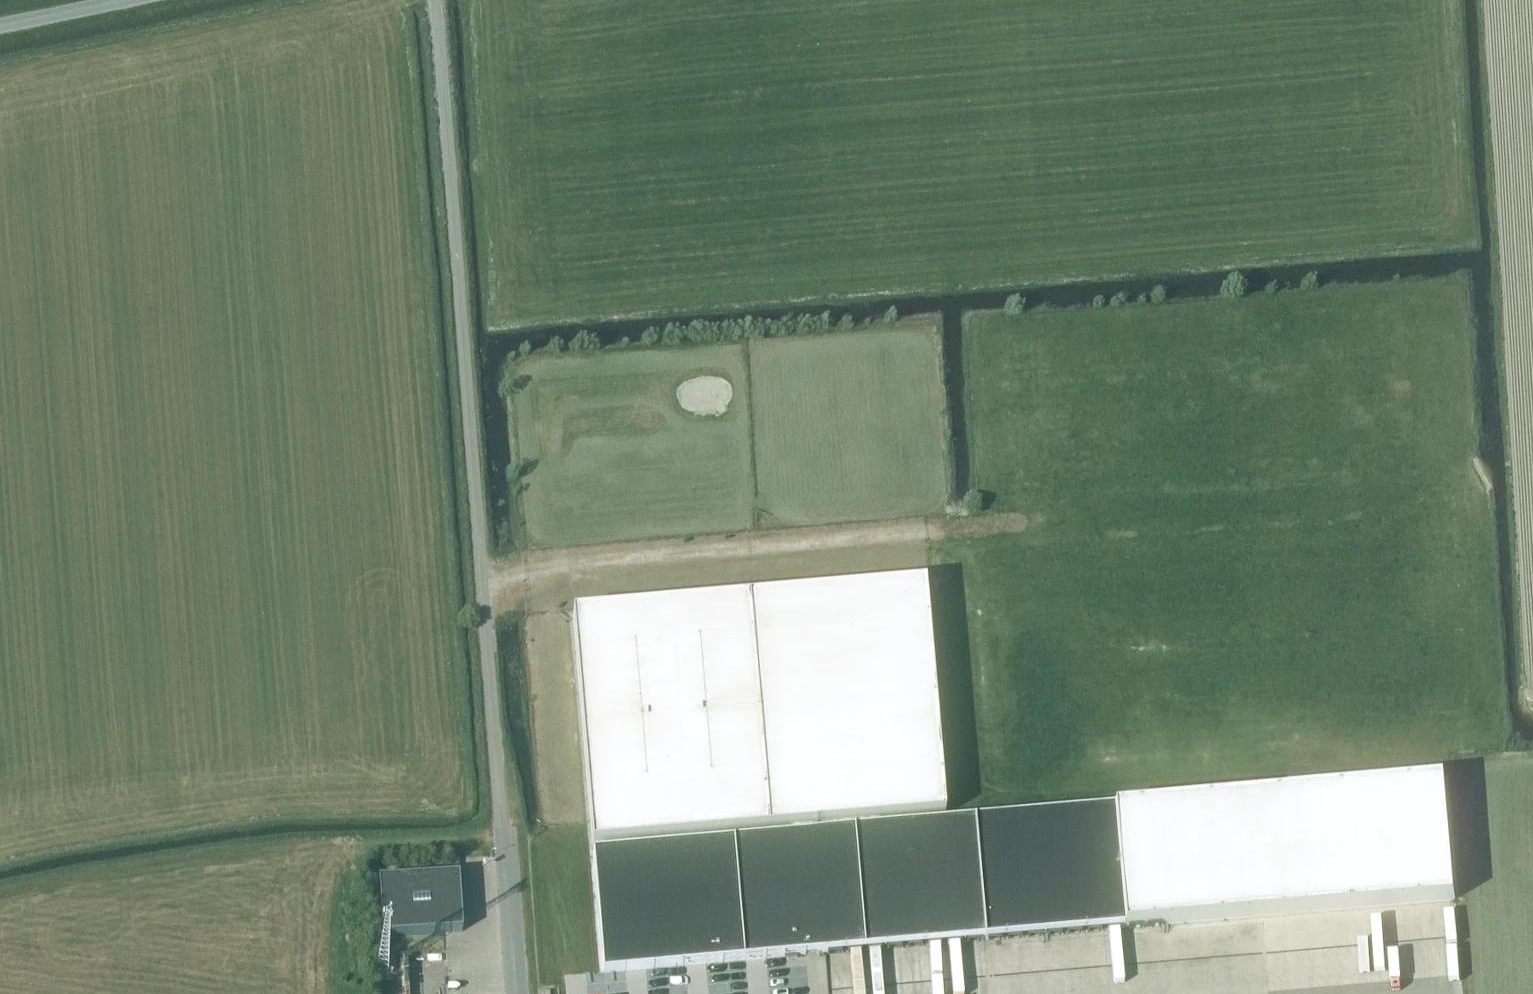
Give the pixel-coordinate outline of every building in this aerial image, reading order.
[(794,835),(810,834),(809,828),(855,824),(872,828),(871,822),(949,816),(929,585),(572,615),(592,846),(793,829),(794,835)] [(950,822),(872,828),(810,834),(794,835),(592,852),(603,973),(805,956),(984,941),(1124,929),(1455,900),(1444,779),(1114,808),(973,820),(950,822)] [(382,938),(462,933),(458,877),(378,882),(382,938)]
